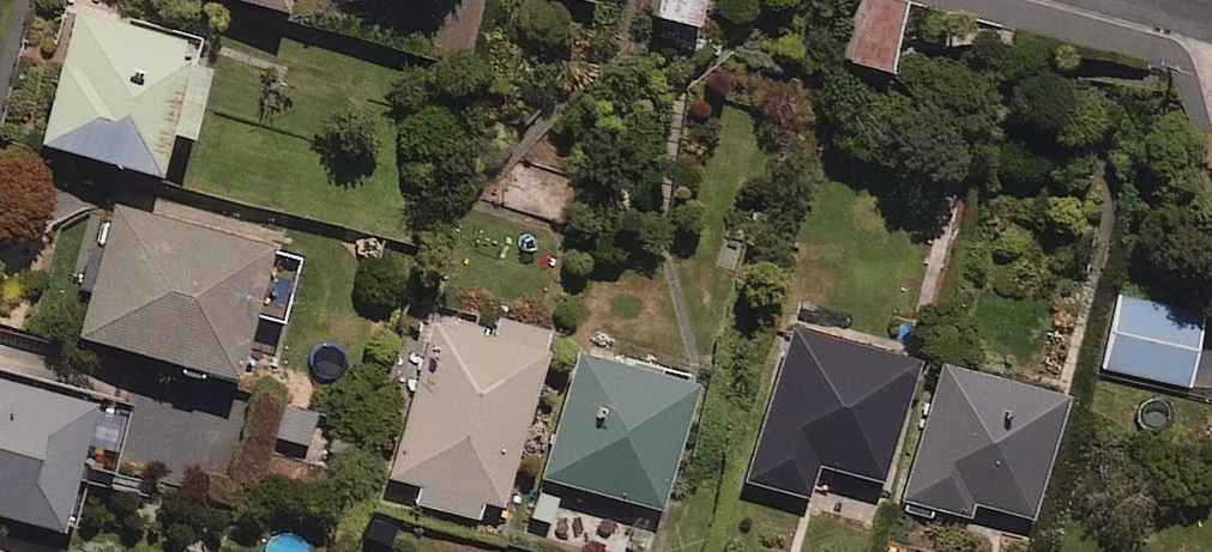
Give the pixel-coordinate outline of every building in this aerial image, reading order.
[(291,16),(295,0),(218,0),(291,16)] [(656,19),(699,28),(705,0),(660,0),(656,19)] [(893,0),(861,0),(848,63),(892,73),(907,3),(893,0)] [(196,45),(82,12),(43,148),(165,183),(177,142),(197,147),(218,75),(189,67),(196,45)] [(302,258),(118,207),(81,340),(240,384),(258,319),(283,325),(302,258)] [(1066,362),(1159,384),(1177,309),(1083,287),(1066,362)] [(919,366),(791,329),(747,481),(813,500),(823,466),(884,484),(919,366)] [(673,375),(542,344),(512,472),(642,503),(673,375)] [(1067,401),(942,365),(904,499),(972,519),(976,503),(1033,519),(1067,401)] [(0,382),(0,518),(66,537),(85,471),(113,479),(130,420),(0,382)]
